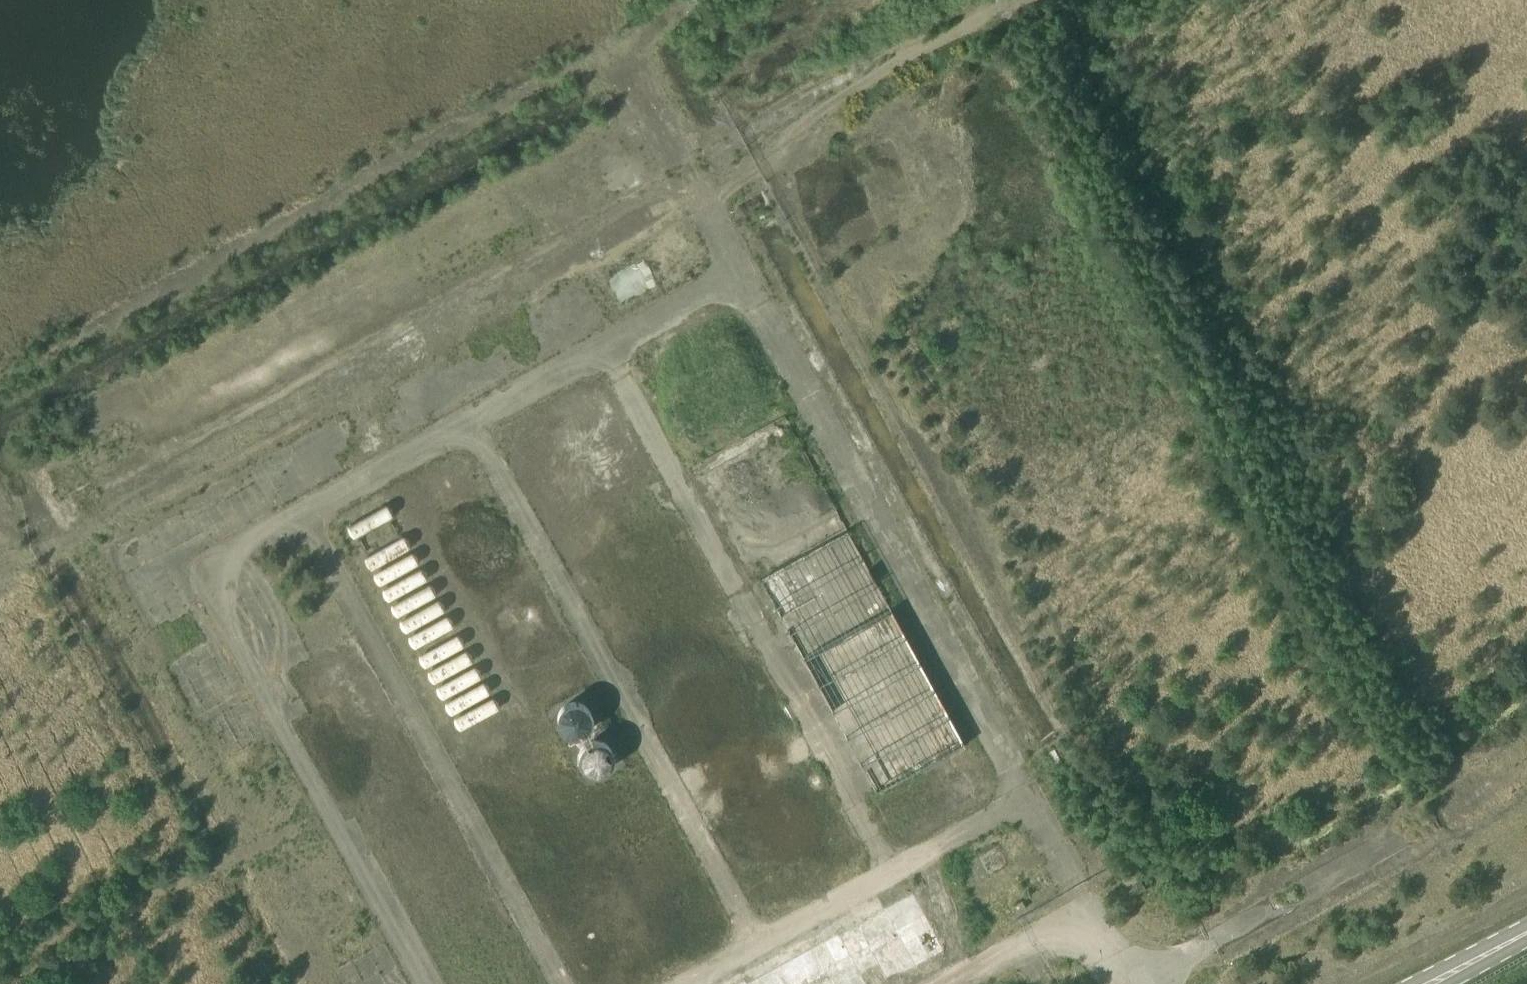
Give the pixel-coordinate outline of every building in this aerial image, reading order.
[(607,275),(620,301),(654,285),(640,258),(607,275)] [(349,520),(355,534),(395,515),(389,502),(364,514),(364,513),(349,520)] [(848,531),(830,540),(757,581),(873,794),(877,791),(922,768),(963,745),(890,611),(891,610),(848,531)] [(368,565),(411,549),(407,536),(364,552),(368,565)] [(732,983),(868,983),(866,981),(884,972),(887,979),(941,954),(917,900),(732,983)]
